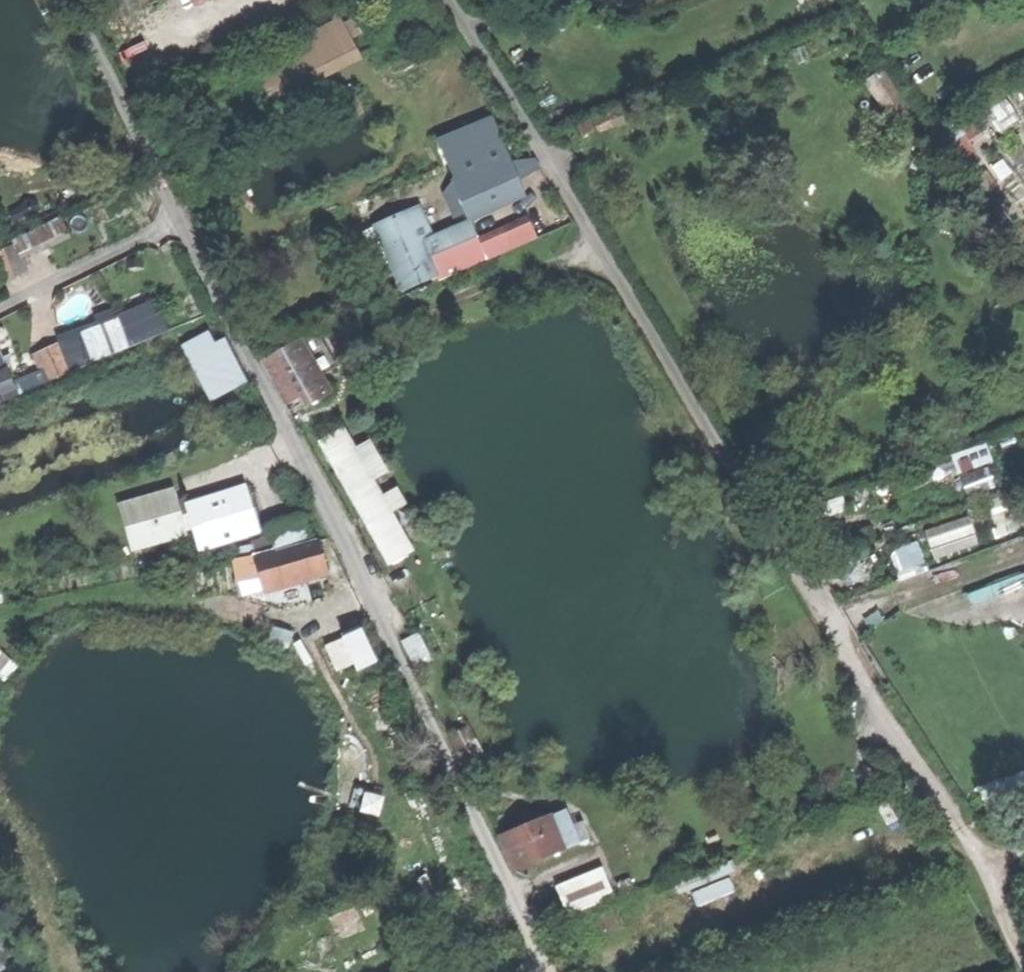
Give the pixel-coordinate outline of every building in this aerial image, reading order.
[(278,103),(374,56),(355,16),(259,63),(278,103)] [(894,120),(906,112),(881,76),(869,83),(894,120)] [(612,116),(585,127),(588,136),(590,140),(617,129),(612,116)] [(588,136),(585,127),(569,134),(573,143),(588,136)] [(438,200),(467,263),(484,255),(467,216),(477,211),(480,217),(496,210),(489,195),(529,177),(522,162),(438,200)] [(379,226),(399,273),(428,260),(420,243),(427,240),(422,229),(416,232),(408,213),(379,226)] [(26,268),(17,243),(0,249),(0,278),(26,268)] [(183,345),(209,398),(231,387),(226,376),(238,370),(243,380),(249,377),(229,338),(218,343),(212,331),(183,345)] [(265,363),(289,402),(303,394),(310,405),(332,393),(301,341),(265,363)] [(40,372),(44,382),(70,370),(59,346),(33,357),(40,372)] [(16,394),(13,385),(7,371),(0,374),(0,401),(16,394)] [(13,385),(16,394),(44,382),(40,372),(13,385)] [(322,443),(390,564),(412,552),(365,467),(378,459),(368,441),(354,449),(344,431),(322,443)] [(192,526),(199,547),(257,529),(244,488),(186,506),(192,526)] [(128,502),(142,548),(186,534),(184,529),(175,498),(172,489),(128,502)] [(175,498),(184,529),(192,526),(186,506),(182,496),(175,498)] [(929,529),(939,557),(983,541),(973,513),(929,529)] [(997,537),(1023,527),(1023,524),(1020,513),(992,524),(997,537)] [(253,555),(260,576),(321,558),(314,537),(253,555)] [(922,539),(894,550),(904,577),(933,566),(922,539)] [(343,637),(358,670),(375,663),(359,629),(343,637)] [(503,839),(516,871),(579,845),(566,813),(503,839)] [(593,829),(597,839),(607,835),(603,825),(593,829)] [(561,883),(573,913),(620,895),(608,865),(561,883)] [(726,865),(680,880),(684,892),(730,878),(726,865)] [(701,901),(740,893),(737,881),(699,889),(701,901)]
